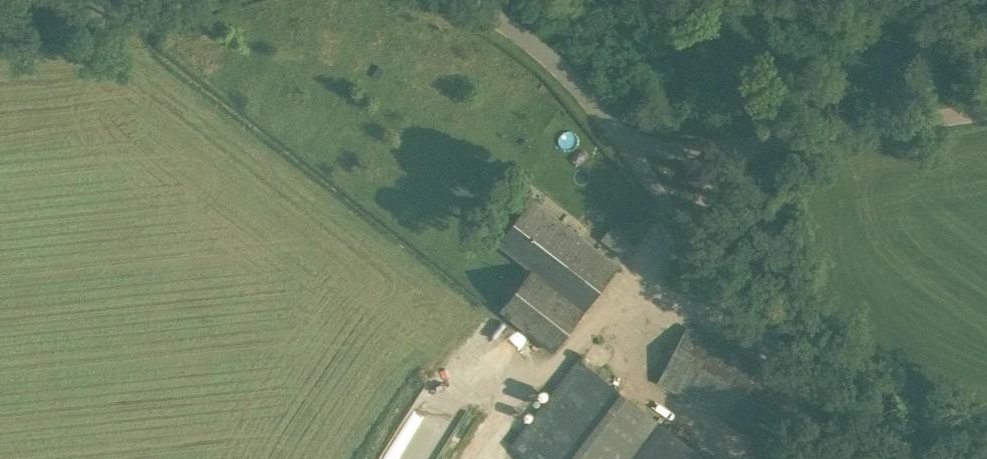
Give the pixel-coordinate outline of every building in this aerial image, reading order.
[(532,199),(498,243),(533,270),(500,311),(553,352),(619,267),(532,199)] [(636,247),(611,227),(601,239),(626,260),(636,247)] [(730,422),(729,423),(776,448),(799,404),(752,380),(759,365),(687,327),(657,383),(730,422)] [(645,410),(578,359),(542,405),(510,447),(526,458),(710,458),(670,429),(645,410)]
